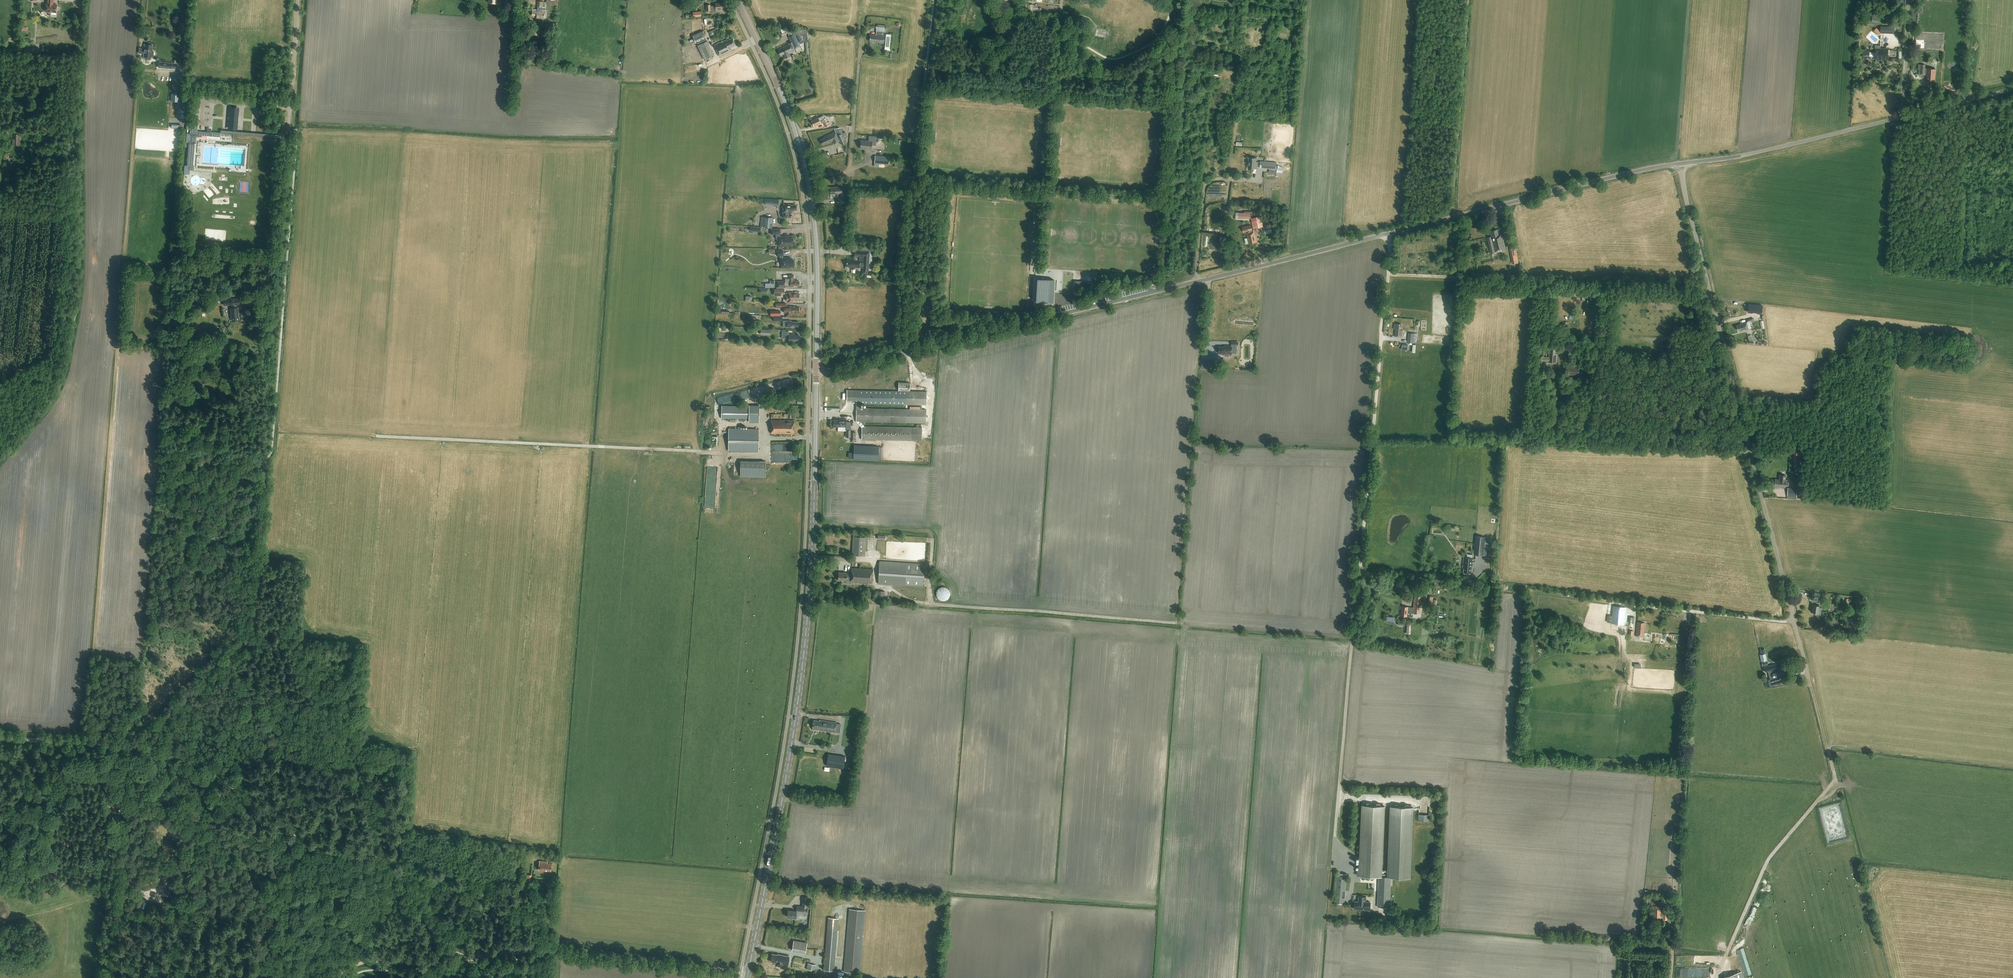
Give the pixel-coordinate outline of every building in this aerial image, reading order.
[(47,3),(46,3),(46,12),(51,12),(56,13),(57,5),(53,4),(53,0),(47,0),(47,3)] [(725,8),(725,3),(721,3),(715,3),(716,6),(712,6),(713,9),(710,9),(710,4),(706,5),(707,11),(710,11),(711,12),(716,12),(716,9),(721,9),(721,8),(725,8)] [(884,43),(885,35),(884,35),(885,25),(878,25),(878,27),(876,27),(876,28),(876,29),(876,31),(876,33),(875,35),(870,35),(869,41),(876,42),(884,43)] [(789,42),(789,44),(778,49),(781,56),(784,54),(785,59),(790,56),(789,53),(793,51),(792,49),(795,48),(795,49),(800,47),(799,45),(804,43),(803,40),(805,40),(806,54),(809,54),(808,39),(807,33),(806,29),(787,31),(785,27),(780,30),(783,35),(788,33),(789,37),(791,41),(789,42)] [(703,32),(693,36),(696,42),(706,38),(703,32)] [(735,45),(732,38),(729,39),(729,38),(724,41),(724,40),(714,45),(719,56),(732,50),(730,48),(735,45)] [(714,55),(707,41),(698,46),(704,59),(714,55)] [(144,53),(144,56),(144,59),(144,60),(150,60),(151,59),(151,57),(152,57),(152,51),(152,45),(144,45),(144,48),(139,48),(139,53),(144,53)] [(1875,58),(1888,58),(1888,50),(1880,50),(1880,48),(1875,48),(1875,58)] [(1928,68),(1928,70),(1926,70),(1926,68),(1925,68),(1925,65),(1919,64),(1918,69),(1919,69),(1919,75),(1925,75),(1926,73),(1928,73),(1927,80),(1937,81),(1937,69),(1928,68)] [(180,94),(171,93),(171,101),(179,102),(180,94)] [(824,119),(823,116),(818,118),(818,117),(811,120),(814,126),(821,123),(820,121),(823,120),(826,127),(831,125),(829,122),(827,123),(825,118),(824,119)] [(220,135),(220,133),(197,131),(198,126),(191,125),(189,125),(189,128),(191,128),(191,130),(191,133),(186,133),(186,143),(189,143),(187,166),(188,166),(188,170),(194,170),(194,166),(193,166),(194,143),(196,144),(196,137),(202,137),(202,136),(220,137),(220,135)] [(824,138),(820,140),(823,145),(828,142),(829,143),(832,141),(834,144),(840,141),(841,145),(846,142),(845,140),(848,139),(846,137),(847,137),(845,132),(842,133),(841,133),(839,128),(838,128),(834,129),(835,132),(832,133),(833,133),(830,135),(830,134),(824,137),(824,138)] [(872,142),(876,142),(876,136),(868,136),(868,141),(861,140),(860,148),(871,149),(872,142)] [(875,156),(874,163),(889,164),(889,157),(875,156)] [(1259,162),(1256,162),(1257,158),(1249,157),(1248,168),(1256,168),(1256,166),(1258,166),(1259,162)] [(1276,162),(1264,161),(1260,161),(1259,168),(1276,170),(1276,162)] [(845,197),(844,190),(846,189),(845,183),(841,184),(841,186),(830,187),(830,194),(839,194),(839,198),(845,197)] [(782,207),(782,218),(791,218),(791,213),(793,211),(793,210),(796,210),(796,205),(790,205),(790,204),(784,205),(784,207),(782,207)] [(761,217),(760,225),(763,225),(763,227),(772,228),(773,218),(761,217)] [(1263,227),(1262,220),(1255,222),(1254,217),(1251,218),(1253,229),(1263,227)] [(1251,225),(1242,227),(1244,232),(1246,232),(1247,233),(1248,238),(1245,239),(1246,244),(1250,243),(1257,242),(1254,231),(1254,230),(1252,230),(1251,225)] [(776,238),(778,241),(778,246),(789,246),(789,244),(793,244),(793,242),(793,241),(793,240),(793,238),(789,238),(789,236),(780,236),(780,234),(780,229),(771,229),(771,234),(776,234),(776,238)] [(1487,238),(1491,253),(1505,250),(1502,234),(1498,235),(1497,229),(1490,231),(1491,237),(1487,238)] [(872,264),(873,250),(870,250),(869,249),(869,247),(861,246),(861,251),(855,250),(854,257),(855,257),(855,259),(846,259),(846,266),(851,267),(851,269),(855,270),(855,268),(859,268),(859,267),(863,267),(863,273),(869,274),(869,264),(872,264)] [(1516,247),(1510,248),(1512,263),(1518,262),(1516,247)] [(780,261),(782,262),(782,268),(789,268),(789,266),(793,266),(793,260),(790,260),(790,258),(783,258),(783,256),(783,251),(776,251),(776,256),(780,256),(780,261)] [(777,287),(777,288),(784,289),(784,287),(785,287),(785,286),(794,287),(794,285),(799,286),(799,281),(795,281),(795,280),(794,280),(794,275),(789,275),(789,278),(784,278),(784,281),(777,281),(777,287)] [(1037,278),(1035,302),(1053,303),(1054,280),(1037,278)] [(1075,281),(1074,289),(1083,290),(1083,287),(1091,288),(1091,282),(1091,283),(1075,281)] [(788,292),(788,296),(786,296),(785,300),(788,300),(788,302),(793,302),(793,300),(799,300),(799,293),(793,293),(793,292),(788,292)] [(239,298),(231,299),(223,300),(223,306),(231,305),(235,305),(235,308),(231,308),(232,321),(239,320),(237,308),(237,305),(239,305),(239,298)] [(1762,305),(1748,304),(1747,312),(1761,313),(1762,305)] [(795,306),(786,306),(784,306),(784,313),(786,313),(786,316),(791,317),(791,313),(793,313),(793,312),(799,312),(799,307),(795,307),(795,306)] [(1748,329),(1746,322),(1740,324),(1741,325),(1737,326),(1738,330),(1739,330),(1739,331),(1748,329)] [(1394,324),(1394,329),(1395,329),(1395,336),(1402,337),(1402,330),(1401,330),(1401,324),(1397,324),(1394,324)] [(789,331),(784,331),(782,331),(782,338),(789,338),(789,341),(799,341),(799,335),(794,335),(794,334),(789,334),(789,331)] [(1219,347),(1219,354),(1224,354),(1224,356),(1229,356),(1229,354),(1232,355),(1232,354),(1232,351),(1237,352),(1237,345),(1232,345),(1232,346),(1227,346),(1227,347),(1224,347),(1219,347)] [(1556,362),(1557,354),(1555,354),(1555,348),(1551,348),(1548,348),(1548,353),(1549,353),(1549,357),(1543,356),(1539,356),(1539,366),(1543,366),(1543,361),(1548,362),(1556,362)] [(1671,359),(1671,363),(1676,363),(1676,355),(1668,355),(1668,359),(1669,359),(1669,362),(1670,362),(1670,359),(1671,359)] [(1566,366),(1565,375),(1567,375),(1579,376),(1579,367),(1566,366)] [(898,382),(898,391),(910,391),(910,382),(898,382)] [(898,391),(856,390),(847,390),(847,401),(856,401),(856,421),(926,423),(926,410),(860,408),(861,404),(927,405),(927,392),(910,391),(898,391)] [(722,406),(722,418),(749,419),(749,422),(759,422),(759,406),(749,405),(749,406),(722,406)] [(833,427),(846,427),(846,419),(839,419),(839,420),(833,420),(833,427)] [(771,433),(794,434),(794,420),(771,420),(771,433)] [(862,439),(912,440),(912,427),(862,426),(862,439)] [(728,451),(759,451),(759,429),(729,429),(728,451)] [(846,438),(850,438),(850,440),(856,440),(856,432),(851,432),(851,430),(846,430),(846,438)] [(867,446),(867,459),(873,460),(878,460),(878,446),(867,446)] [(740,461),(740,477),(765,477),(766,461),(740,461)] [(1779,480),(1775,479),(1774,486),(1785,487),(1785,485),(1788,485),(1788,480),(1786,480),(1786,479),(1785,479),(1786,475),(1780,475),(1779,480)] [(1787,496),(1796,497),(1796,496),(1796,489),(1797,488),(1787,488),(1787,496)] [(1474,545),(1484,546),(1485,537),(1475,536),(1474,545)] [(865,556),(866,537),(853,537),(852,555),(865,556)] [(1484,546),(1474,545),(1474,555),(1483,555),(1484,546)] [(1464,557),(1463,567),(1464,567),(1464,573),(1471,573),(1471,568),(1473,568),(1474,558),(1470,558),(1470,554),(1467,553),(1466,558),(1464,557)] [(924,564),(880,561),(878,584),(923,587),(924,564)] [(872,583),(873,569),(851,568),(851,575),(847,574),(847,573),(838,572),(838,580),(846,580),(846,583),(851,584),(851,582),(872,583)] [(941,587),(939,588),(937,590),(937,592),(936,594),(937,596),(937,598),(939,599),(941,600),(943,601),(945,600),(947,599),(948,598),(949,596),(950,594),(949,592),(948,590),(947,588),(945,587),(943,587),(941,587)] [(885,591),(877,591),(876,599),(884,599),(885,591)] [(1413,608),(1408,607),(1402,606),(1401,615),(1413,617),(1413,613),(1420,614),(1421,602),(1420,602),(1421,597),(1416,596),(1416,598),(1415,598),(1413,608)] [(1813,605),(1812,612),(1818,613),(1818,614),(1820,615),(1821,613),(1822,614),(1824,613),(1824,612),(1823,611),(1821,611),(1821,608),(1819,607),(1819,605),(1813,605)] [(1857,610),(1857,608),(1850,607),(1850,609),(1849,609),(1849,616),(1853,616),(1853,617),(1862,618),(1863,610),(1857,610)] [(1624,625),(1625,615),(1612,614),(1611,623),(1624,625)] [(1636,636),(1644,637),(1645,623),(1637,622),(1636,636)] [(1672,635),(1672,643),(1680,643),(1681,635),(1672,635)] [(1770,679),(1764,681),(1765,687),(1777,684),(1776,681),(1780,680),(1779,677),(1780,676),(1779,676),(1784,674),(1783,667),(1777,669),(1778,671),(1771,672),(1771,671),(1777,669),(1775,664),(1764,667),(1765,672),(1768,671),(1770,679)] [(814,720),(814,722),(813,729),(819,730),(819,731),(835,733),(835,732),(841,733),(841,737),(853,739),(855,723),(843,721),(842,725),(837,724),(837,722),(820,720),(819,721),(814,720)] [(826,766),(843,768),(845,757),(828,754),(826,766)] [(1379,876),(1382,877),(1385,806),(1361,805),(1358,876),(1379,876)] [(1387,877),(1391,877),(1410,878),(1413,808),(1390,807),(1387,877)] [(538,870),(551,871),(552,863),(547,863),(548,861),(539,861),(538,870)] [(1334,903),(1344,904),(1347,874),(1337,873),(1334,903)] [(1391,877),(1387,877),(1382,877),(1379,876),(1377,907),(1389,908),(1391,877)] [(1359,896),(1358,902),(1354,901),(1354,909),(1358,909),(1361,909),(1370,910),(1370,902),(1366,902),(1366,897),(1359,896)] [(792,919),(799,919),(800,912),(807,912),(808,898),(803,897),(802,907),(797,906),(796,911),(788,910),(787,917),(792,917),(792,919)] [(1661,907),(1653,906),(1653,915),(1655,915),(1654,921),(1659,921),(1659,919),(1660,919),(1661,907)] [(844,972),(860,973),(865,910),(849,909),(844,972)] [(824,970),(834,971),(837,931),(827,930),(824,970)] [(792,950),(805,953),(807,943),(793,940),(792,950)] [(777,955),(772,954),(770,961),(776,963),(775,965),(783,967),(783,965),(787,966),(789,956),(780,955),(778,955),(778,954),(777,954),(777,955)]
